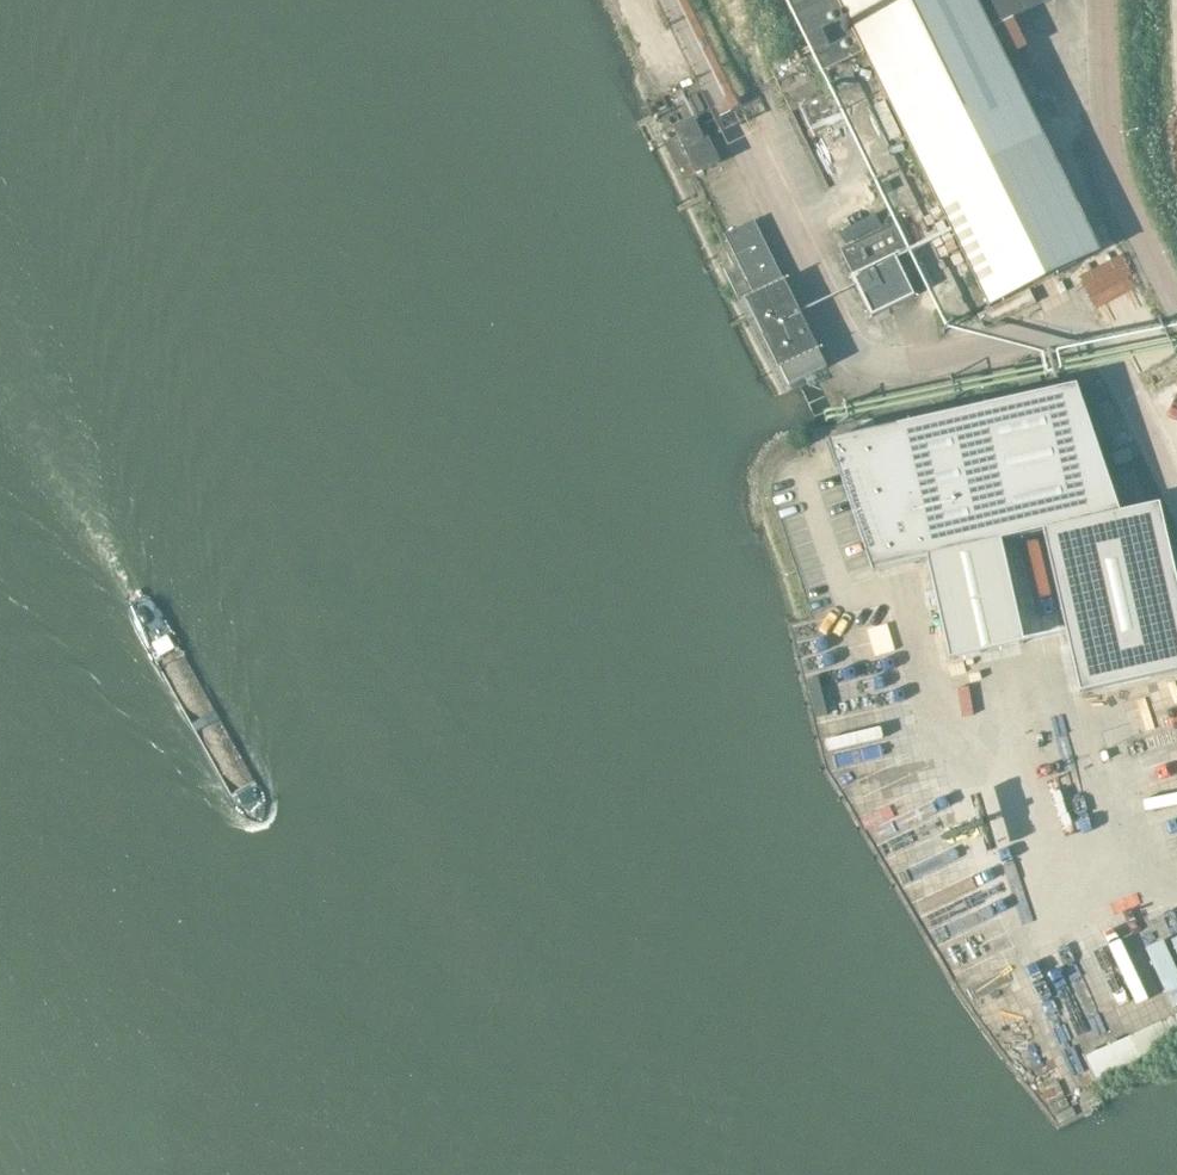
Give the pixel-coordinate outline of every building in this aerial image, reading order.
[(695,175),(720,163),(706,136),(702,138),(693,120),(673,130),(695,175)] [(744,299),(779,370),(788,386),(826,367),(818,351),(784,280),(785,279),(756,219),(724,235),(753,295),(744,299)] [(872,317),(913,296),(894,256),(907,250),(894,224),(840,250),(853,276),(852,277),(872,317)] [(1078,647),(1176,621),(1176,550),(1166,514),(1111,526),(1070,405),(822,457),(863,584),(922,572),(943,660),(1006,646),(988,558),(1055,545),(1078,647)] [(1109,459),(1118,486),(1137,480),(1128,453),(1109,459)]
